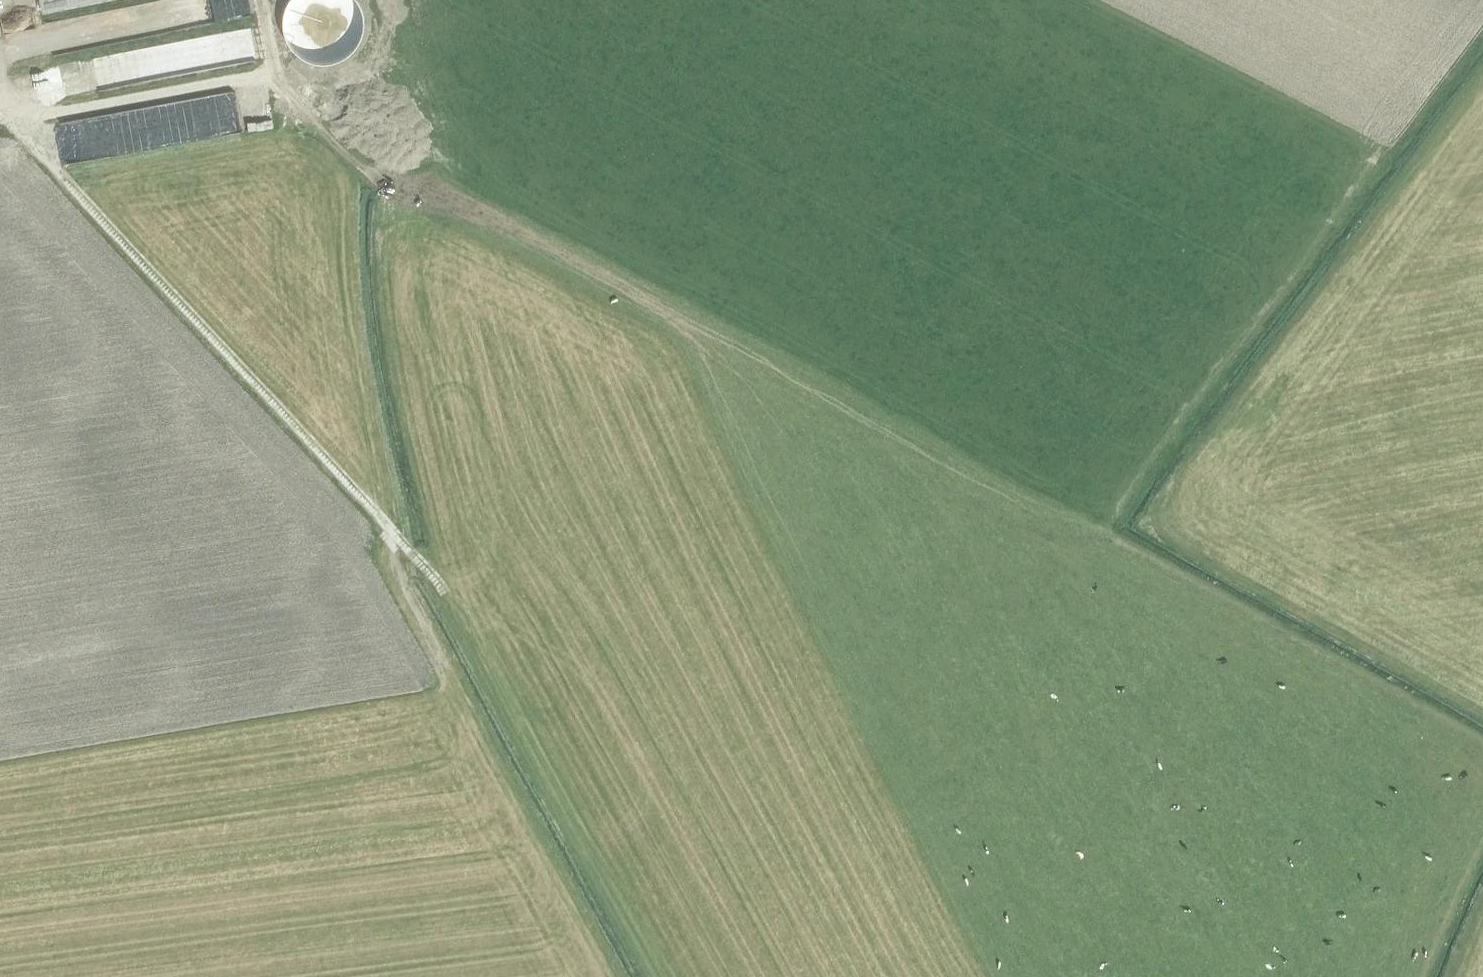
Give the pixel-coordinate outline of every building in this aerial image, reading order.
[(43,13),(109,0),(40,0),(43,13)]
